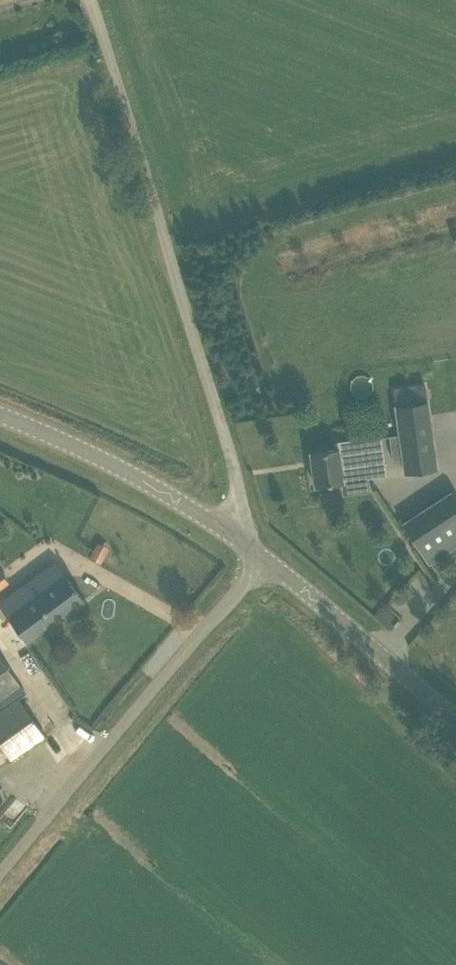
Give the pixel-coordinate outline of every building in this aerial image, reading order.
[(255,376),(245,379),(250,394),(260,391),(255,376)] [(424,383),(394,387),(396,406),(405,471),(436,467),(427,401),(424,383)] [(336,448),(309,452),(314,484),(342,480),(341,472),(362,469),(363,477),(385,474),(380,435),(348,440),(335,442),(336,448)] [(437,570),(455,557),(455,512),(447,499),(407,528),(437,570)] [(99,563),(108,547),(98,541),(89,557),(99,563)] [(0,605),(27,642),(83,600),(64,574),(33,598),(24,586),(0,605)] [(9,760),(44,735),(25,708),(18,698),(26,692),(21,684),(0,656),(0,748),(9,760)]
